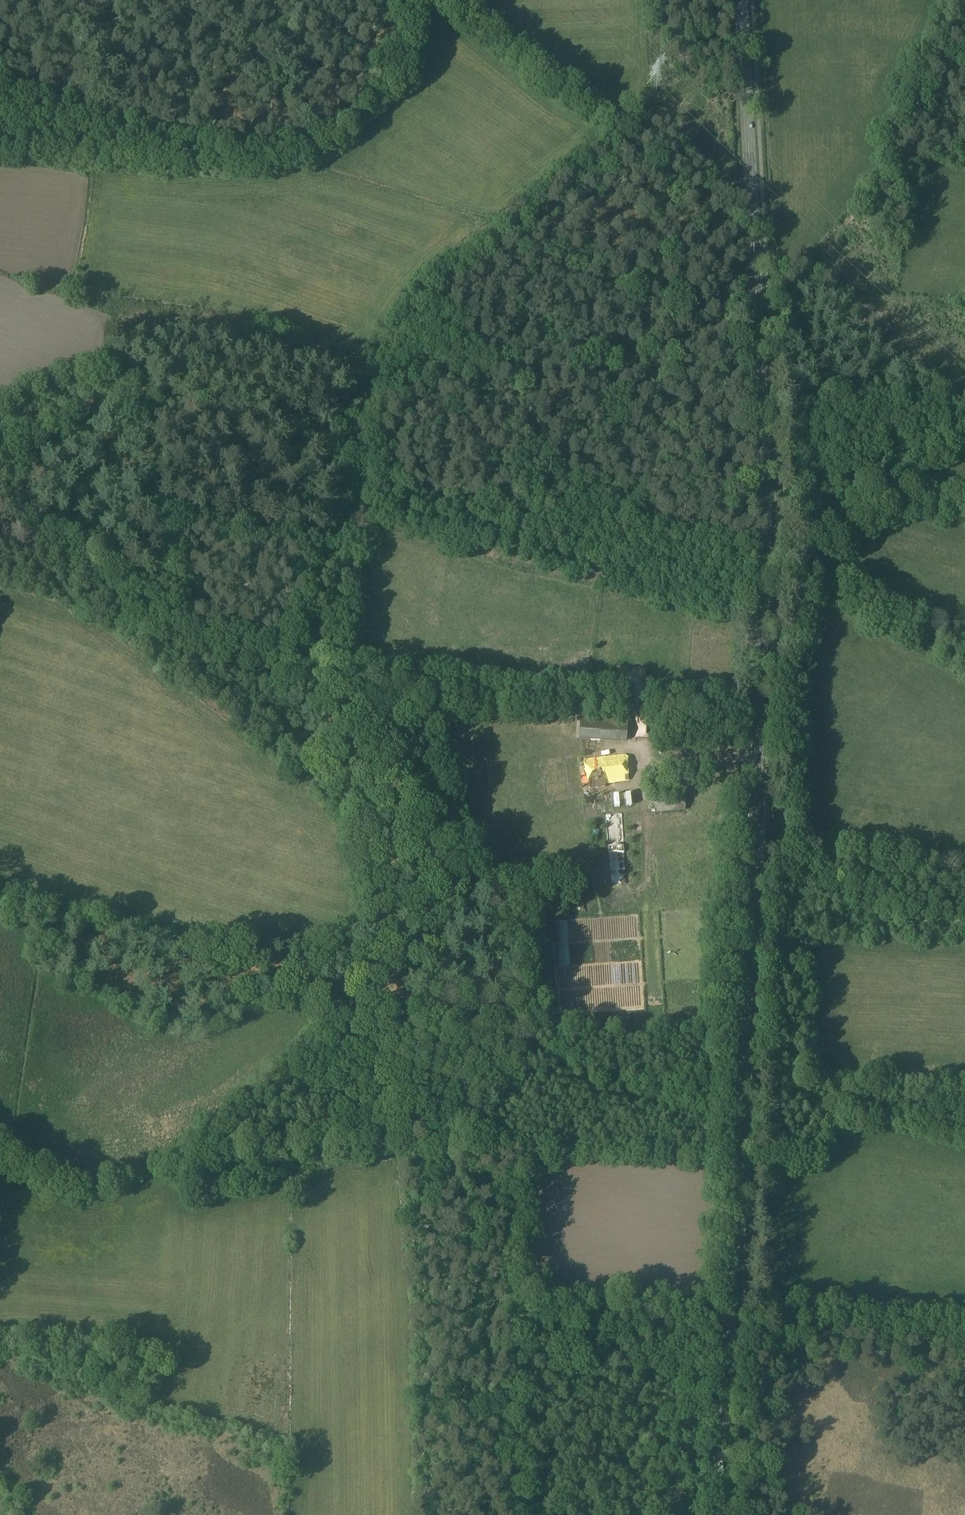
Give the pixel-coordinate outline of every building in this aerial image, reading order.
[(368,48),(361,46),(359,56),(367,57),(368,48)] [(61,66),(73,61),(69,52),(57,58),(61,66)] [(55,62),(52,61),(49,66),(58,72),(62,65),(55,61),(55,62)] [(180,96),(168,100),(171,113),(182,110),(180,102),(182,102),(180,96)] [(637,232),(634,224),(626,228),(630,235),(637,232)] [(580,712),(578,739),(626,742),(628,715),(580,712)] [(635,737),(654,739),(656,718),(636,716),(635,737)] [(604,784),(627,780),(623,755),(584,760),(589,789),(605,787),(604,784)] [(656,813),(685,810),(684,794),(655,797),(656,813)] [(622,813),(605,814),(609,885),(611,885),(627,884),(622,813)]
